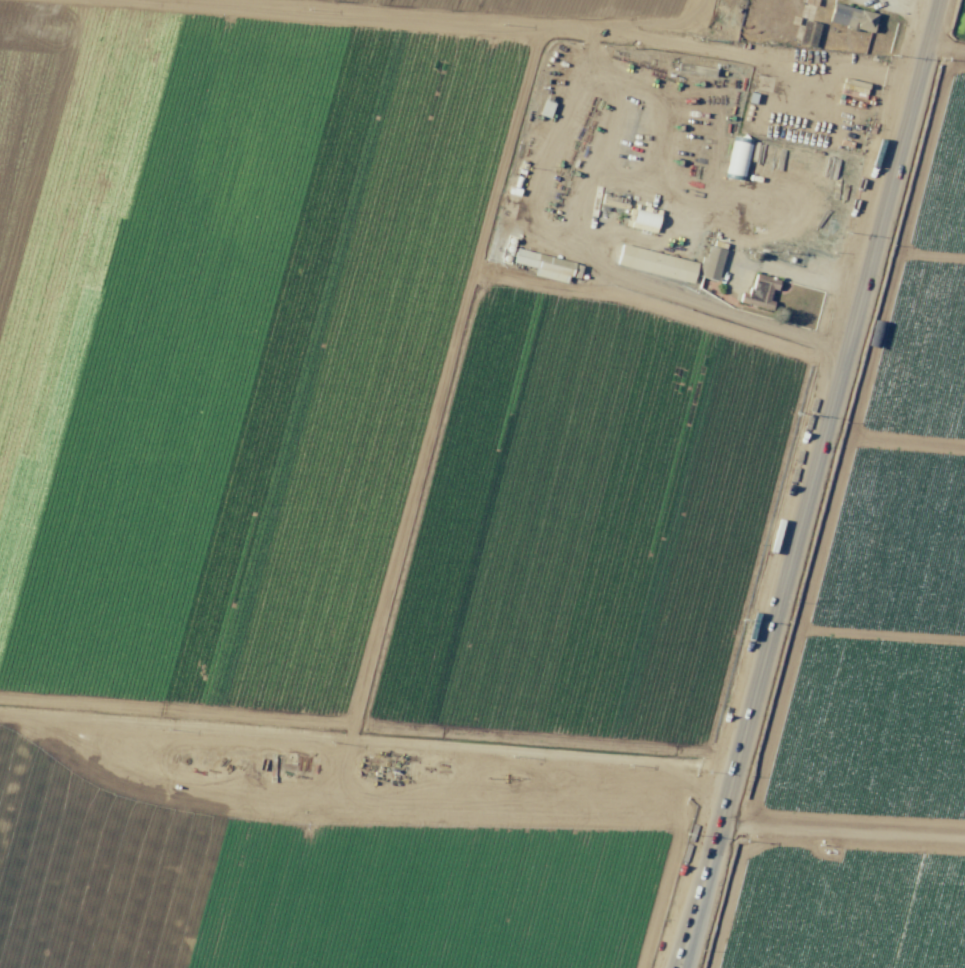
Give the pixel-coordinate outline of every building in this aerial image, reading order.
[(872,33),(876,14),(833,3),(828,22),(872,33)] [(819,23),(802,20),(799,45),(815,47),(819,23)] [(743,177),(750,144),(732,141),(725,173),(743,177)] [(660,212),(646,209),(646,211),(634,209),(631,223),(641,225),(640,229),(655,233),(660,212)] [(615,264),(692,283),(697,262),(620,244),(615,264)] [(699,277),(717,281),(725,250),(707,245),(699,277)] [(534,267),(532,275),(568,283),(573,262),(515,248),(512,262),(534,267)] [(770,310),(772,301),(768,300),(771,289),(776,290),(779,279),(754,273),(749,294),(741,292),(738,302),(770,310)]
